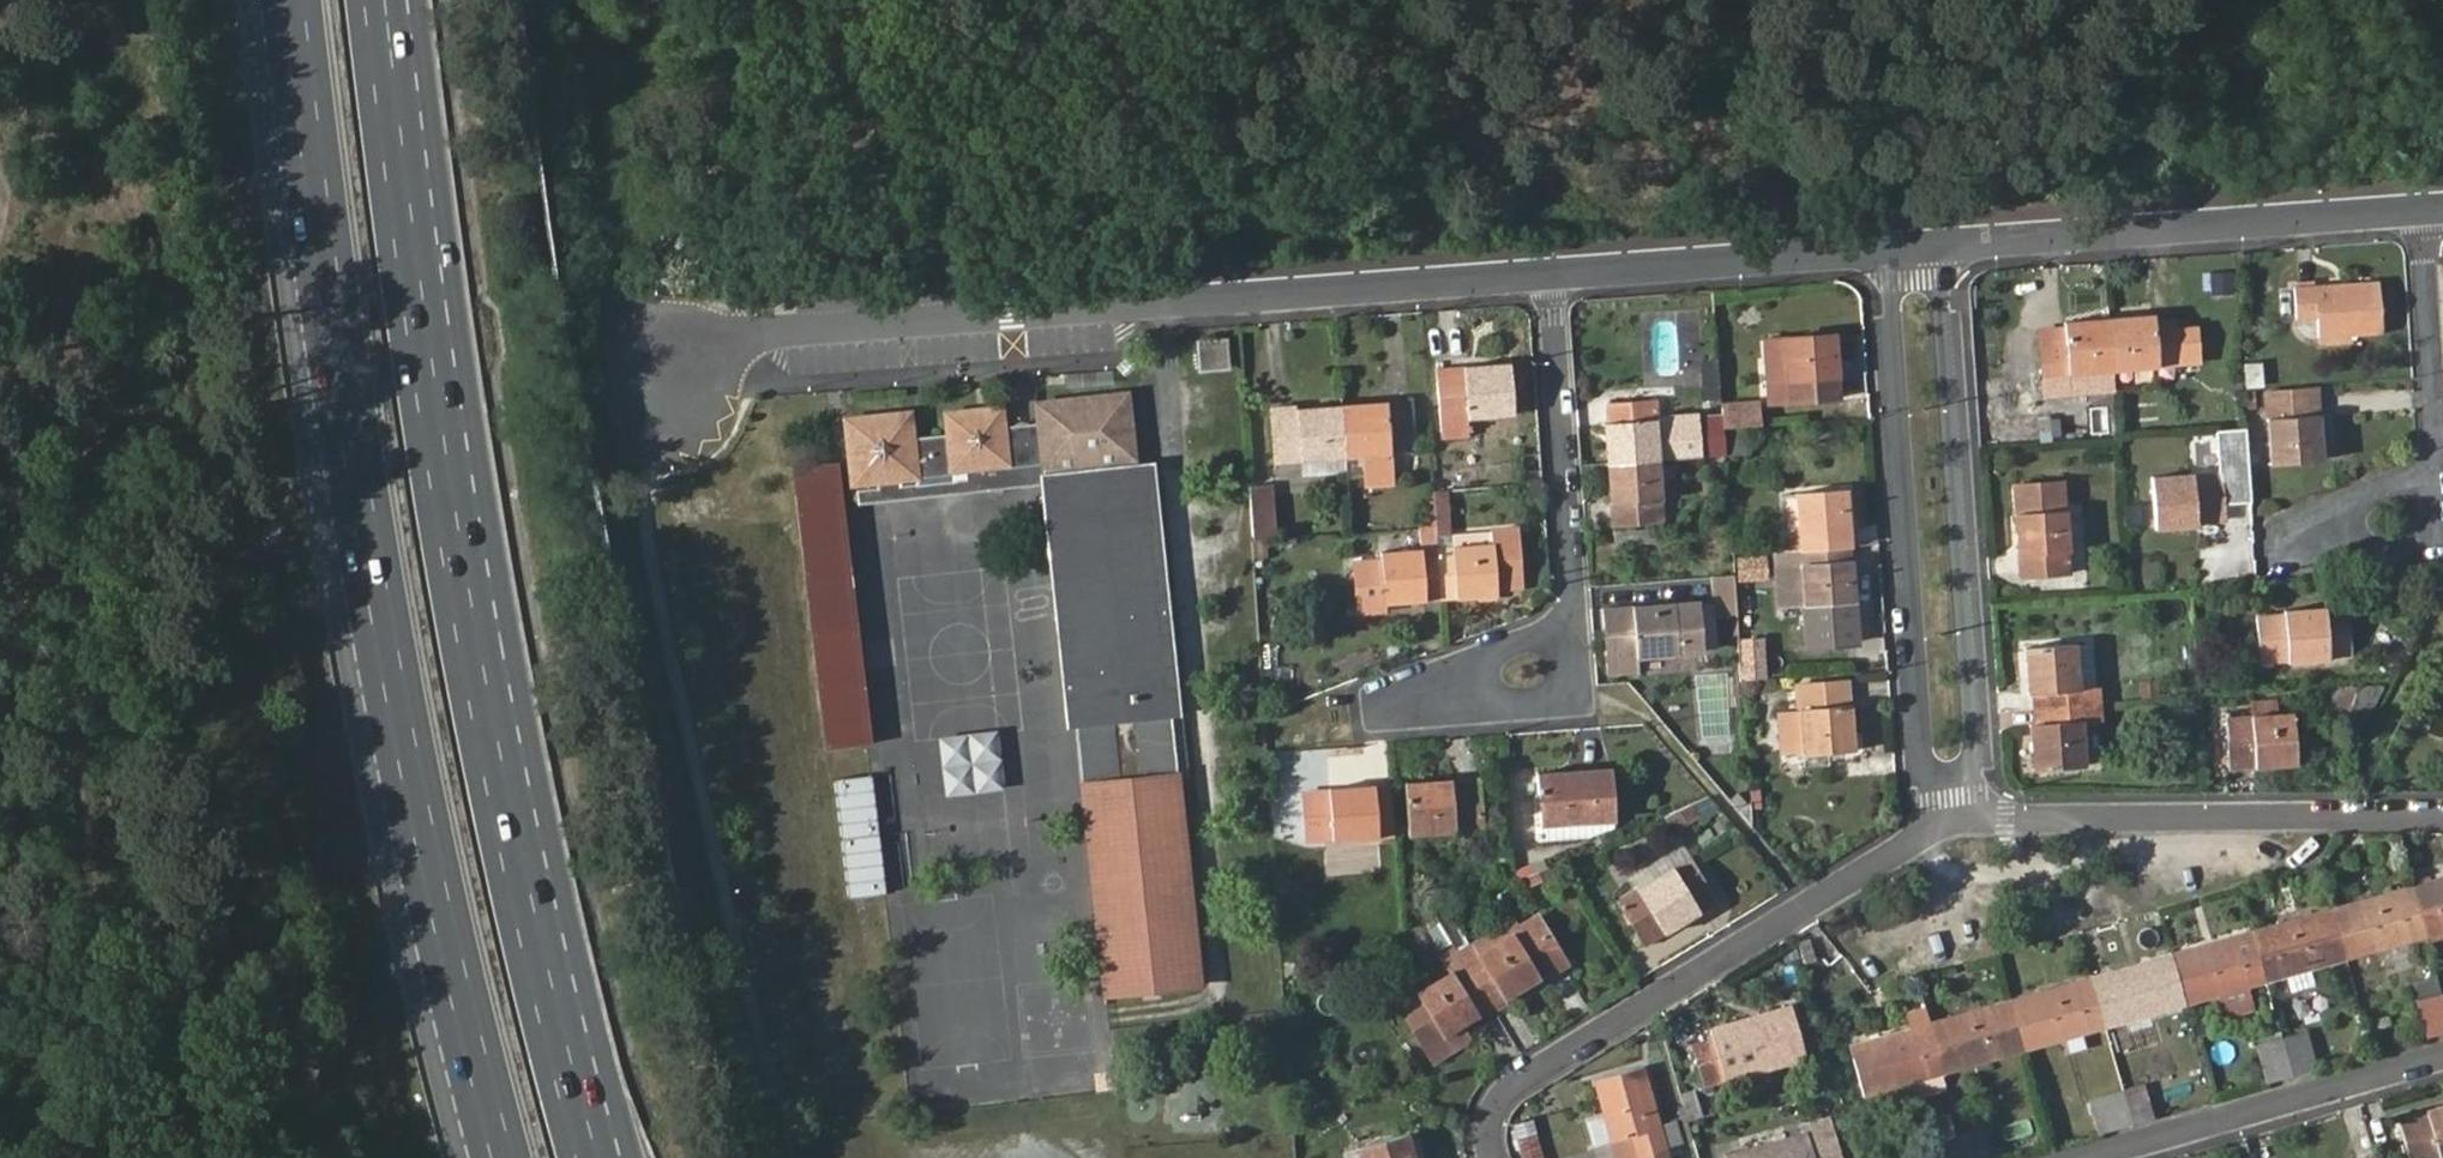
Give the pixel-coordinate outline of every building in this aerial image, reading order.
[(2315,295),(2314,286),(2293,287),(2294,321),(2316,320),(2317,339),(2380,335),(2377,282),(2335,284),(2336,293),(2315,295)] [(2335,284),(2314,286),(2315,295),(2336,293),(2335,284)] [(2203,365),(2199,314),(2109,321),(2113,372),(2158,368),(2203,365)] [(2109,321),(2064,324),(2067,375),(2113,372),(2109,321)] [(2039,378),(2067,375),(2064,324),(2035,326),(2039,378)] [(1763,343),(1765,380),(1790,379),(1792,404),(1839,401),(1837,378),(1828,379),(1828,357),(1836,356),(1835,338),(1763,343)] [(1199,343),(1201,371),(1228,370),(1226,341),(1199,343)] [(1837,378),(1836,356),(1828,357),(1828,379),(1837,378)] [(1717,361),(1702,363),(1705,388),(1719,386),(1717,361)] [(1435,372),(1440,439),(1469,437),(1468,418),(1513,415),(1508,367),(1435,372)] [(2259,367),(2243,368),(2244,387),(2260,385),(2259,367)] [(2067,375),(2069,392),(2114,388),(2113,372),(2067,375)] [(1790,379),(1765,380),(1766,406),(1792,404),(1790,379)] [(2265,392),(2268,464),(2319,462),(2315,389),(2265,392)] [(1037,402),(1071,725),(1076,724),(1171,714),(1176,714),(1150,473),(1135,474),(1126,392),(1037,402)] [(1723,405),(1725,428),(1749,426),(1759,425),(1758,403),(1723,405)] [(1367,456),(1368,480),(1390,478),(1388,455),(1412,453),(1408,404),(1359,408),(1359,415),(1342,417),(1344,458),(1367,456)] [(1658,462),(1655,423),(1654,405),(1605,407),(1612,526),(1661,523),(1658,462)] [(1341,409),(1342,417),(1359,415),(1359,408),(1341,409)] [(947,414),(949,438),(953,471),(1007,465),(1006,456),(1001,409),(947,414)] [(1341,409),(1322,411),(1323,418),(1342,417),(1341,409)] [(1322,411),(1272,415),(1276,462),(1299,461),(1344,458),(1342,417),(1323,418),(1322,411)] [(2044,414),(2047,440),(2069,438),(2066,412),(2044,414)] [(915,478),(912,441),(909,414),(846,420),(852,485),(859,484),(915,478)] [(1676,422),(1655,423),(1658,462),(1678,460),(1676,422)] [(2246,425),(2214,428),(2217,475),(2152,480),(2153,518),(2167,518),(2167,524),(2194,523),(2194,520),(2221,518),(2220,503),(2250,502),(2246,425)] [(1749,426),(1725,428),(1727,458),(1752,456),(1749,426)] [(953,471),(949,438),(912,441),(915,478),(859,484),(860,504),(1045,484),(1041,452),(1006,456),(1007,465),(953,471)] [(1345,474),(1344,458),(1299,461),(1300,477),(1345,474)] [(791,467),(812,638),(855,633),(834,463),(791,467)] [(2013,486),(2019,577),(2067,574),(2061,482),(2013,486)] [(1271,489),(1249,490),(1252,541),(1275,539),(1271,489)] [(1846,491),(1839,492),(1840,512),(1848,511),(1846,491)] [(1519,530),(1491,532),(1492,547),(1452,550),(1448,492),(1432,493),(1434,530),(1439,599),(1495,595),(1495,589),(1523,588),(1519,530)] [(1797,494),(1799,533),(1800,550),(1804,605),(1854,602),(1848,511),(1840,512),(1839,492),(1797,494)] [(1781,534),(1799,533),(1797,494),(1780,496),(1781,534)] [(2154,528),(2167,527),(2167,524),(2167,518),(2153,518),(2154,528)] [(1661,523),(1612,526),(1613,547),(1662,544),(1661,523)] [(1421,552),(1381,555),(1382,559),(1353,560),(1357,609),(1384,608),(1384,603),(1439,599),(1434,530),(1419,530),(1421,552)] [(1738,583),(1770,583),(1769,555),(1738,556),(1738,583)] [(1704,650),(1701,605),(1602,613),(1605,673),(1637,671),(1636,655),(1704,650)] [(1714,605),(1701,605),(1704,650),(1717,649),(1714,605)] [(2256,614),(2259,664),(2348,657),(2346,608),(2256,614)] [(855,633),(812,638),(826,749),(869,744),(855,633)] [(2091,645),(2074,646),(2076,689),(2093,688),(2091,645)] [(2031,674),(2033,694),(2033,707),(2035,723),(2036,743),(2030,743),(2032,770),(2081,768),(2080,723),(2102,721),(2100,687),(2093,688),(2076,689),(2074,646),(2024,649),(2025,673),(2031,674)] [(1844,733),(1852,732),(1850,706),(1849,680),(1800,684),(1802,710),(1804,754),(1845,751),(1844,733)] [(2226,720),(2229,768),(2292,764),(2289,698),(2249,700),(2250,718),(2226,720)] [(1804,754),(1802,710),(1775,711),(1779,756),(1804,754)] [(1076,724),(1082,786),(1139,780),(1149,779),(1144,729),(1173,725),(1171,714),(1076,724)] [(1173,725),(1144,729),(1149,779),(1139,780),(1143,813),(1086,819),(1105,997),(1201,987),(1173,725)] [(1853,751),(1852,732),(1844,733),(1845,751),(1853,751)] [(1537,776),(1539,825),(1614,821),(1612,771),(1582,773),(1583,781),(1565,782),(1565,774),(1537,776)] [(1582,773),(1565,774),(1565,782),(1583,781),(1582,773)] [(838,775),(838,833),(876,833),(876,775),(838,775)] [(1139,780),(1082,786),(1086,819),(1143,813),(1139,780)] [(1406,787),(1408,834),(1480,830),(1478,783),(1406,787)] [(1302,794),(1305,842),(1393,836),(1391,788),(1302,794)] [(1709,798),(1693,806),(1700,817),(1703,821),(1721,813),(1709,798)] [(1693,806),(1666,817),(1674,833),(1700,817),(1693,806)] [(1614,821),(1539,825),(1536,826),(1536,843),(1587,840),(1614,828),(1614,821)] [(1683,847),(1630,880),(1637,892),(1690,859),(1683,847)] [(1546,858),(1520,868),(1527,888),(1553,878),(1546,858)] [(1637,892),(1618,903),(1643,946),(1715,901),(1690,859),(1637,892)] [(2433,879),(2435,885),(2442,883),(2442,876),(2433,879)] [(2069,982),(2071,988),(2042,996),(2040,991),(2007,1000),(1981,1008),(1982,1014),(1954,1022),(1952,1016),(1907,1028),(1909,1034),(1878,1043),(1876,1037),(1850,1045),(1865,1096),(1901,1086),(1905,1101),(1945,1089),(1941,1074),(2060,1041),(2065,1058),(2090,1051),(2085,1033),(2289,975),(2293,993),(2316,988),(2310,969),(2442,931),(2442,883),(2435,885),(2433,879),(2389,892),(2391,898),(2362,907),(2359,900),(2299,918),(2301,924),(2273,931),(2271,925),(2229,937),(2231,943),(2200,952),(2198,946),(2139,963),(2141,969),(2113,977),(2111,971),(2069,982)] [(2389,892),(2359,900),(2362,907),(2391,898),(2389,892)] [(1449,911),(1434,917),(1452,946),(1490,1007),(1563,963),(1536,917),(1518,927),(1512,920),(1469,946),(1449,911)] [(2299,918),(2271,925),(2273,931),(2301,924),(2299,918)] [(2229,937),(2198,946),(2200,952),(2231,943),(2229,937)] [(1450,975),(1399,1006),(1432,1061),(1465,1041),(1457,1028),(1490,1007),(1452,946),(1438,955),(1450,975)] [(2410,955),(2384,961),(2388,976),(2414,969),(2410,955)] [(2139,963),(2111,971),(2113,977),(2141,969),(2139,963)] [(2436,976),(2409,983),(2425,1038),(2442,1033),(2442,1000),(2436,976)] [(2071,988),(2069,982),(2040,991),(2042,996),(2071,988)] [(1734,1030),(1732,1024),(1710,1030),(1712,1038),(1692,1044),(1704,1087),(1806,1059),(1792,1007),(1761,1015),(1763,1023),(1734,1030)] [(1981,1008),(1952,1016),(1954,1022),(1982,1014),(1981,1008)] [(1761,1015),(1732,1024),(1734,1030),(1763,1023),(1761,1015)] [(1907,1028),(1876,1037),(1878,1043),(1909,1034),(1907,1028)] [(2256,1046),(2267,1083),(2291,1077),(2316,1070),(2305,1032),(2256,1046)] [(1649,1093),(1643,1068),(1596,1080),(1605,1117),(1587,1121),(1594,1145),(1610,1142),(1614,1157),(1668,1157),(1665,1148),(1682,1144),(1676,1121),(1658,1126),(1648,1128),(1639,1095),(1649,1093)] [(2088,1100),(2096,1134),(2132,1124),(2152,1117),(2143,1085),(2122,1091),(2088,1100)] [(1658,1126),(1649,1093),(1639,1095),(1648,1128),(1658,1126)] [(2397,1120),(2407,1157),(2436,1157),(2442,1156),(2442,1107),(2397,1120)] [(1513,1123),(1522,1157),(1544,1157),(1533,1118),(1513,1123)] [(1725,1157),(1838,1157),(1827,1118),(1802,1125),(1805,1135),(1724,1157),(1725,1157)] [(1946,1157),(1991,1157),(1983,1128),(1960,1134),(1941,1140),(1946,1157)] [(1406,1135),(1360,1148),(1363,1157),(1412,1157),(1406,1135)] [(1343,1157),(1363,1157),(1360,1148),(1342,1153),(1343,1157)]
